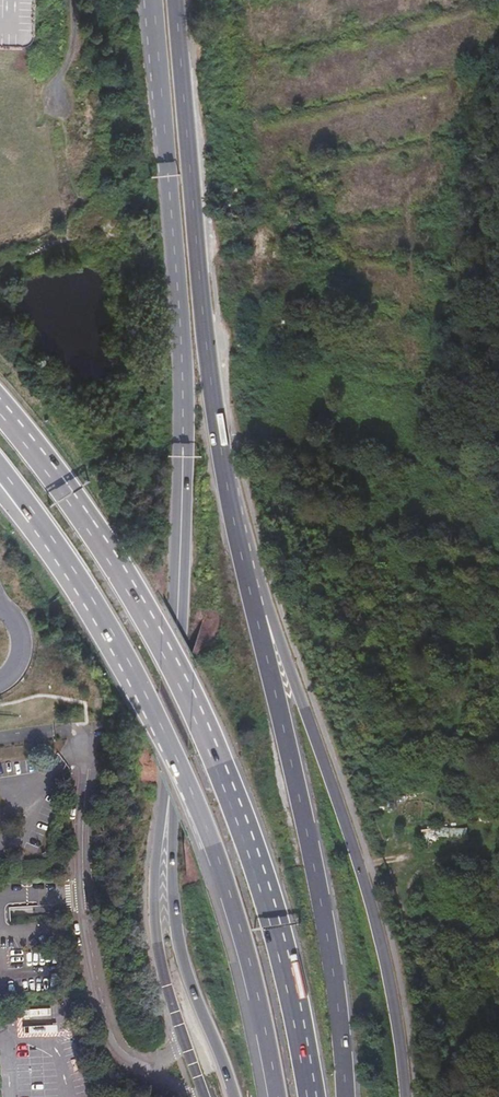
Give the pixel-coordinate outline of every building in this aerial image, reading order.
[(22,48),(27,46),(30,42),(31,36),(32,0),(0,0),(0,48),(22,48)] [(421,828),(422,838),(467,836),(467,827),(421,828)] [(9,906),(9,915),(30,915),(30,906),(9,906)] [(56,1032),(55,1024),(23,1025),(23,1033),(56,1032)]
